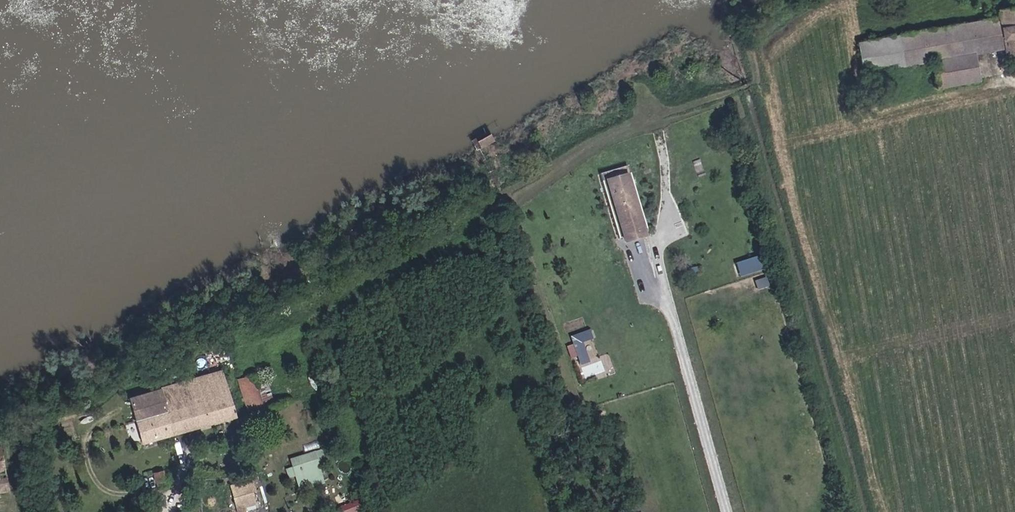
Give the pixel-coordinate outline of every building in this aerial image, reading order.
[(1014,40),(1014,0),(991,0),(963,5),(964,13),(860,31),(866,76),(931,64),(934,77),(973,69),(969,42),(994,38),(995,44),(1014,40)] [(606,204),(634,196),(624,149),(594,159),(606,204)] [(739,275),(757,270),(753,256),(735,261),(739,275)] [(569,335),(585,377),(604,369),(588,328),(569,335)] [(167,417),(229,399),(215,354),(157,372),(163,395),(160,395),(167,417)] [(251,359),(235,364),(247,402),(263,397),(251,359)] [(160,395),(163,395),(157,372),(128,381),(135,403),(160,395)] [(141,425),(167,417),(163,404),(160,395),(135,403),(141,425)] [(10,472),(5,427),(0,428),(0,474),(10,472)] [(318,442),(286,450),(288,458),(281,460),(284,469),(291,467),(292,473),(293,472),(295,481),(319,474),(314,455),(321,453),(318,442)] [(156,464),(167,461),(164,454),(154,458),(156,464)] [(247,479),(247,476),(250,475),(256,473),(254,466),(226,473),(229,486),(228,486),(228,488),(229,488),(231,493),(239,491),(239,495),(251,492),(247,479)] [(353,501),(339,506),(341,511),(357,511),(353,501)]
